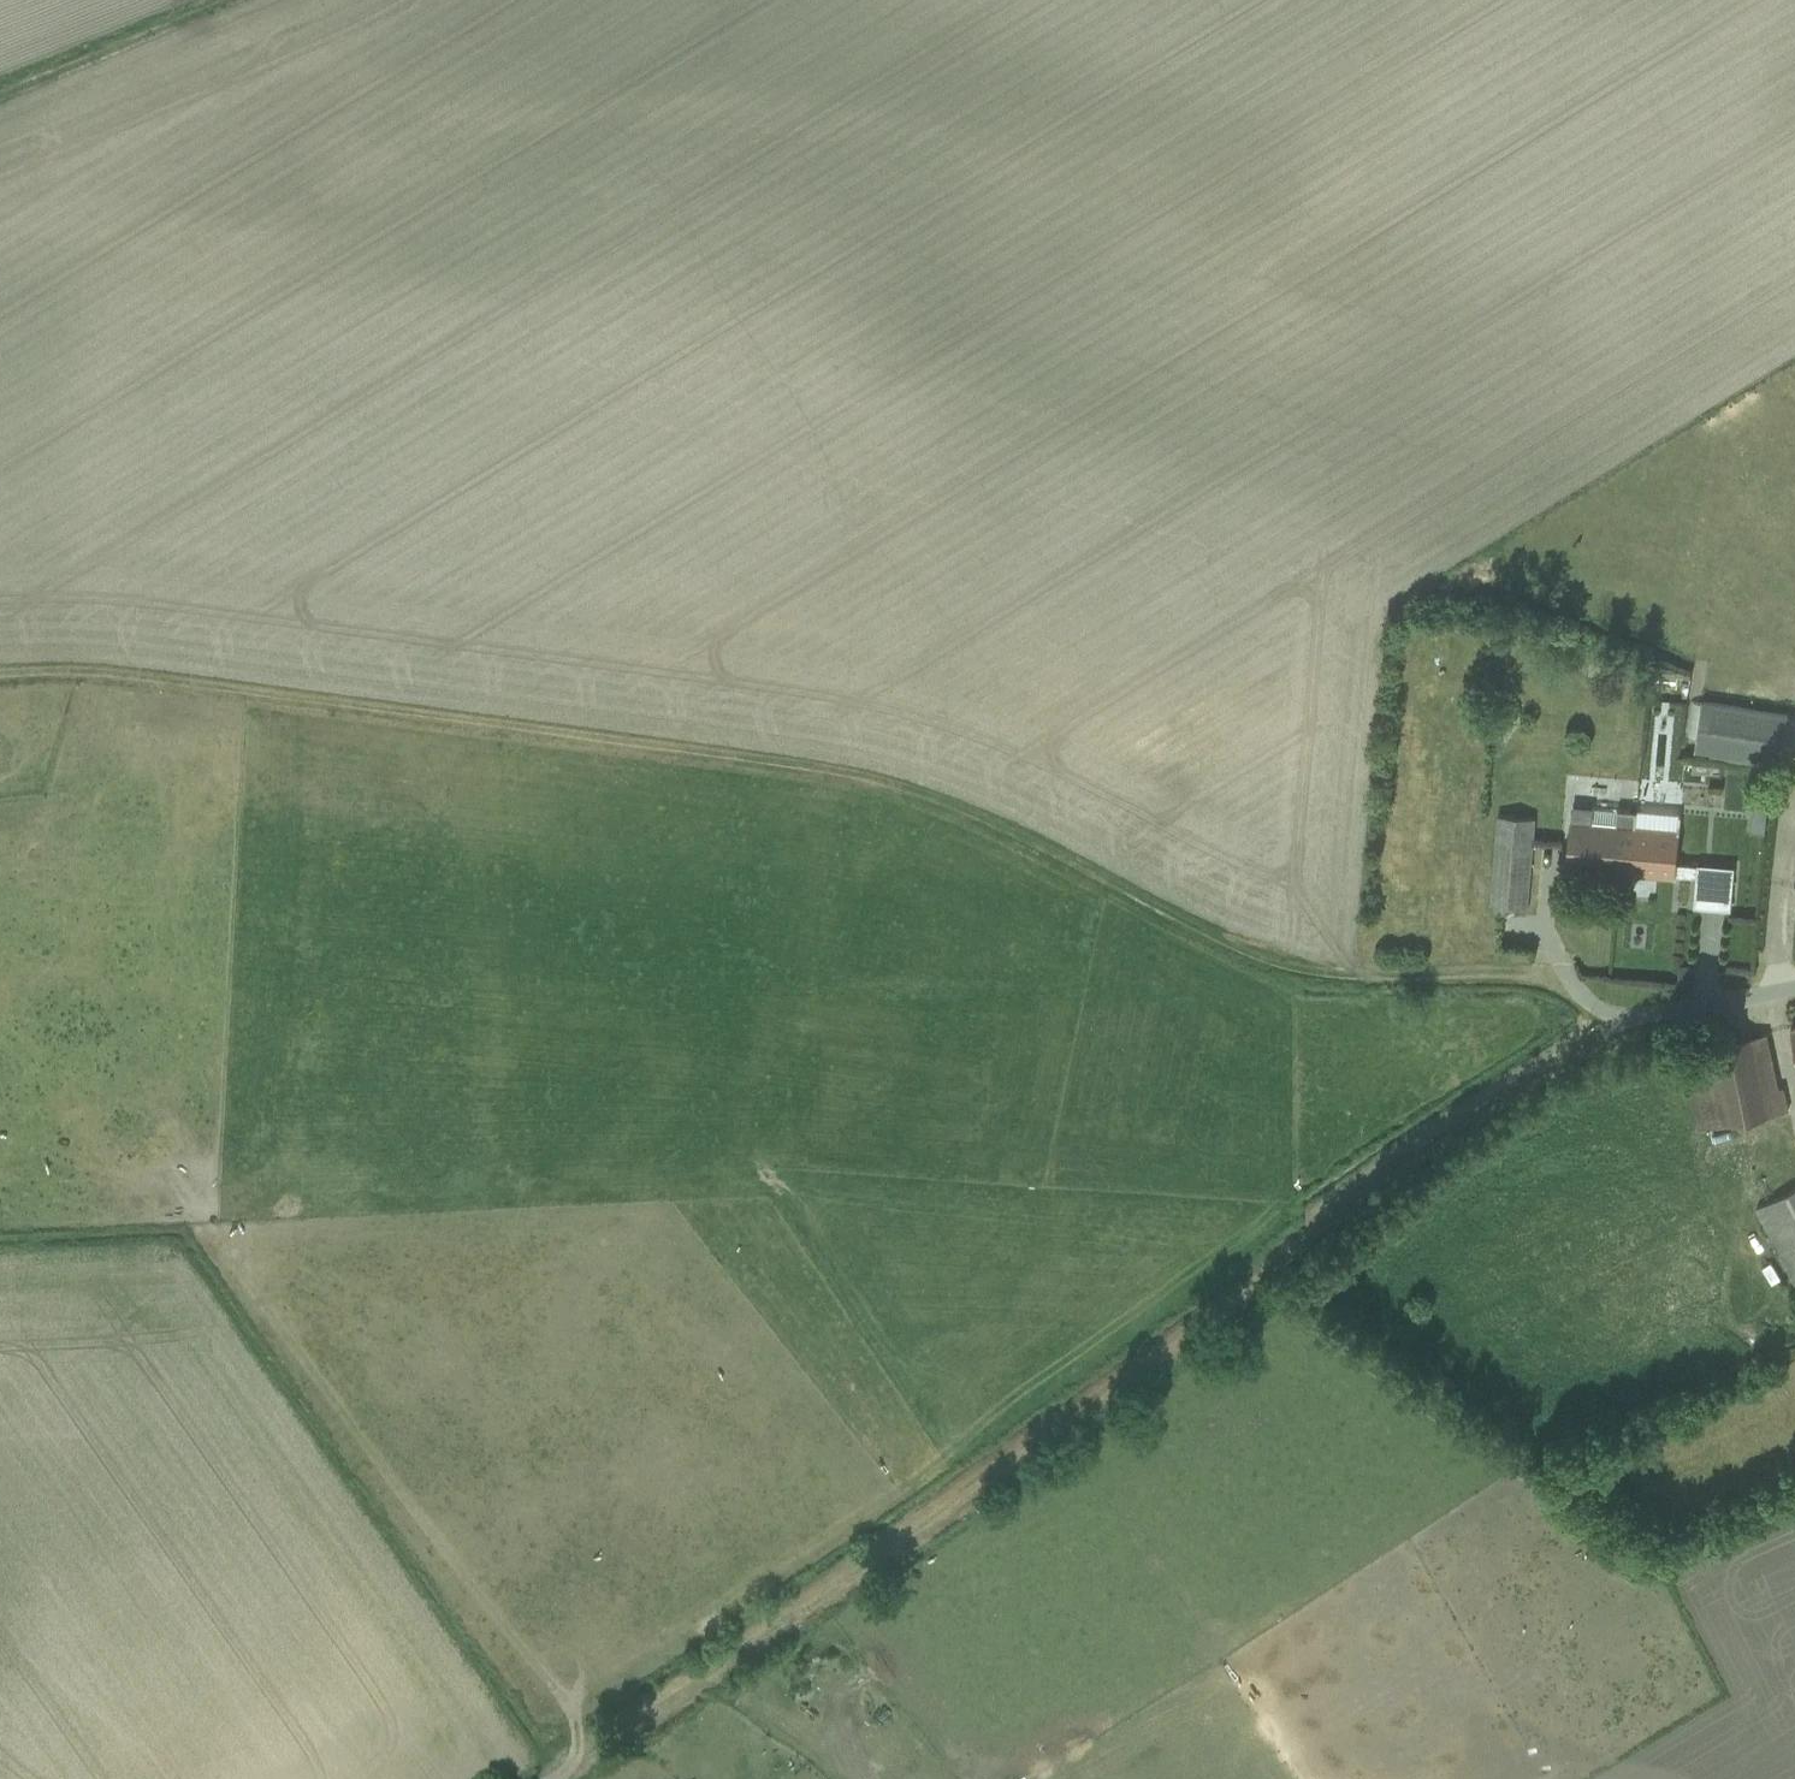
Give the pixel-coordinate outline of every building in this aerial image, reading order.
[(1693,750),(1777,763),(1786,711),(1774,709),(1773,711),(1700,700),(1693,750)] [(1751,798),(1748,832),(1763,833),(1766,799),(1751,798)] [(1570,820),(1566,868),(1618,872),(1620,855),(1633,856),(1636,825),(1637,811),(1617,809),(1617,810),(1593,807),(1591,823),(1572,821),(1572,820),(1570,820)] [(1498,810),(1492,885),(1490,909),(1526,912),(1534,813),(1498,810)] [(1620,855),(1618,872),(1675,877),(1676,875),(1696,876),(1693,906),(1730,909),(1734,866),(1697,863),(1697,864),(1676,863),(1679,829),(1636,825),(1633,856),(1620,855)] [(1706,1046),(1681,1051),(1686,1075),(1698,1130),(1787,1110),(1782,1088),(1777,1089),(1765,1033),(1706,1046)] [(1794,1283),(1794,1189),(1757,1208),(1794,1283)]
